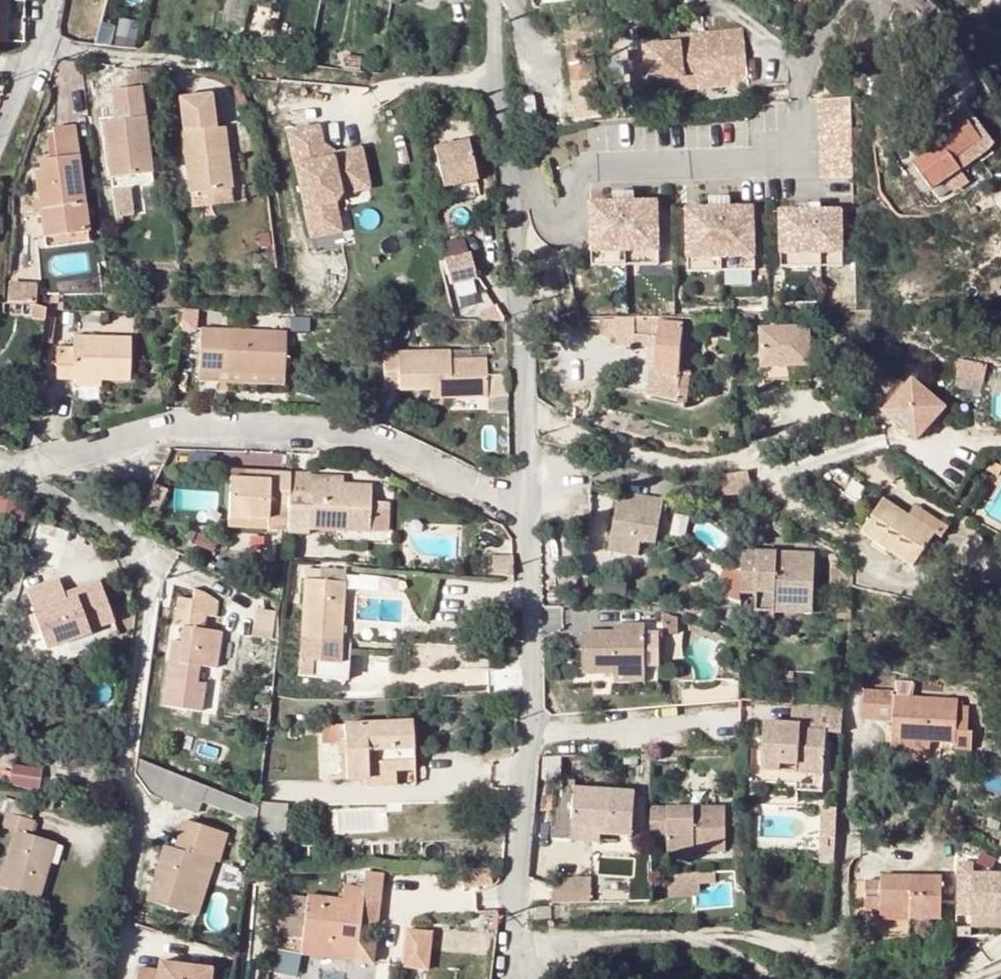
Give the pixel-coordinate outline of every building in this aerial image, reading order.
[(135,47),(140,21),(116,15),(110,41),(135,47)] [(627,54),(631,92),(647,90),(646,82),(683,79),(682,73),(743,68),(745,93),(748,93),(746,68),(742,31),(679,37),(679,42),(642,46),(643,53),(627,54)] [(344,55),(343,68),(358,69),(359,57),(344,55)] [(596,61),(570,63),(573,83),(598,80),(596,61)] [(743,68),(682,73),(683,79),(684,90),(744,84),(743,68)] [(683,79),(646,82),(647,90),(647,97),(684,94),(684,90),(683,79)] [(103,123),(111,178),(151,172),(141,87),(112,90),(116,121),(103,123)] [(181,131),(213,128),(210,93),(176,97),(181,131)] [(850,97),(817,98),(819,177),(852,176),(850,97)] [(938,145),(912,163),(932,191),(960,170),(953,160),(980,141),(960,112),(930,133),(938,145)] [(39,169),(43,200),(44,212),(47,236),(92,232),(78,125),(56,128),(59,156),(46,158),(46,168),(39,169)] [(181,131),(190,193),(232,188),(224,126),(213,128),(181,131)] [(319,126),(288,132),(310,237),(340,231),(334,203),(340,193),(368,188),(360,148),(335,154),(322,145),(319,126)] [(904,151),(912,163),(938,145),(930,133),(904,151)] [(432,147),(440,187),(476,179),(466,139),(432,147)] [(953,160),(960,170),(987,150),(980,141),(953,160)] [(153,183),(151,172),(111,178),(112,187),(129,185),(153,183)] [(132,216),(129,185),(112,187),(116,217),(132,216)] [(614,201),(591,202),(592,252),(659,251),(658,200),(635,201),(634,192),(613,192),(614,201)] [(709,207),(687,208),(688,258),(755,256),(753,206),(730,207),(730,197),(709,198),(709,207)] [(43,200),(34,201),(36,213),(44,212),(43,200)] [(799,210),(779,211),(780,254),(842,253),(841,209),(819,209),(819,204),(799,205),(799,210)] [(92,232),(47,236),(48,247),(92,243),(92,232)] [(659,251),(592,252),(592,265),(660,264),(659,251)] [(842,253),(780,254),(780,267),(842,265),(842,253)] [(471,254),(445,260),(450,283),(476,278),(471,254)] [(755,256),(688,258),(688,271),(755,270),(755,256)] [(552,268),(556,283),(566,281),(562,266),(552,268)] [(38,286),(9,284),(8,303),(31,304),(37,304),(38,286)] [(31,304),(3,303),(3,314),(31,315),(31,304)] [(185,307),(183,326),(197,328),(199,308),(185,307)] [(45,309),(42,333),(53,335),(56,309),(45,309)] [(660,317),(617,318),(617,345),(656,347),(651,391),(678,397),(684,324),(659,321),(660,317)] [(221,329),(221,334),(219,373),(227,373),(229,329),(221,329)] [(286,333),(229,329),(227,373),(284,376),(286,333)] [(761,330),(761,368),(808,367),(808,329),(761,330)] [(219,380),(219,373),(221,334),(200,333),(198,380),(219,380)] [(72,377),(95,379),(129,381),(130,339),(74,337),(73,347),(57,347),(56,377),(72,377)] [(451,397),(487,396),(486,359),(451,360),(451,351),(384,352),(385,389),(399,389),(430,389),(451,388),(451,397)] [(496,359),(486,359),(487,396),(508,396),(507,372),(496,359)] [(946,401),(911,375),(884,411),(919,437),(946,401)] [(95,379),(72,377),(72,385),(95,386),(95,379)] [(451,388),(430,389),(431,397),(451,397),(451,388)] [(745,402),(740,409),(747,413),(752,407),(745,402)] [(20,451),(22,437),(12,435),(8,448),(20,451)] [(289,488),(290,471),(228,470),(226,517),(267,519),(268,507),(288,508),(289,488)] [(744,471),(713,473),(714,492),(745,491),(744,471)] [(331,476),(332,485),(342,485),(342,476),(331,476)] [(309,489),(289,488),(288,508),(287,530),(287,533),(307,534),(307,529),(369,531),(369,508),(371,486),(342,485),(332,485),(320,484),(309,484),(309,489)] [(219,508),(219,490),(178,490),(179,509),(219,508)] [(641,499),(618,494),(606,553),(636,559),(639,546),(653,549),(662,503),(641,499)] [(884,498),(861,532),(913,566),(935,533),(884,498)] [(268,507),(267,519),(267,529),(287,530),(288,508),(268,507)] [(386,508),(369,508),(369,531),(385,532),(386,508)] [(820,552),(748,548),(746,578),(746,590),(761,590),(761,609),(780,610),(781,600),(818,602),(820,552)] [(344,572),(319,571),(319,581),(304,579),(298,676),(347,680),(349,657),(349,642),(340,642),(344,572)] [(107,582),(26,612),(41,652),(122,623),(107,582)] [(179,598),(177,611),(205,615),(215,616),(217,600),(194,586),(192,599),(179,598)] [(781,600),(780,610),(817,612),(818,602),(781,600)] [(256,609),(254,637),(271,639),(274,612),(256,609)] [(170,661),(164,705),(200,711),(204,684),(197,682),(199,665),(216,667),(221,631),(203,628),(205,615),(177,611),(175,625),(183,626),(181,642),(178,662),(170,661)] [(582,632),(584,674),(615,673),(646,672),(647,648),(658,648),(657,624),(626,625),(626,631),(615,632),(582,632)] [(172,641),(170,661),(178,662),(181,642),(172,641)] [(659,681),(658,648),(647,648),(646,672),(615,673),(615,682),(659,681)] [(864,689),(863,721),(881,721),(881,704),(894,705),(894,722),(893,740),(933,742),(955,743),(955,751),(972,752),(973,732),(969,732),(970,708),(960,707),(959,700),(895,696),(894,692),(864,689)] [(791,703),(790,724),(801,724),(803,704),(791,703)] [(801,724),(790,724),(766,723),(761,770),(823,774),(827,733),(841,734),(843,706),(803,704),(801,724)] [(881,721),(894,722),(894,705),(881,704),(881,721)] [(411,719),(321,724),(322,734),(322,743),(343,743),(345,780),(366,779),(366,773),(395,772),(414,772),(411,719)] [(322,734),(321,724),(296,725),(297,735),(322,734)] [(932,757),(933,742),(893,740),(893,755),(932,757)] [(232,799),(135,758),(133,772),(137,780),(147,794),(158,798),(195,815),(200,803),(254,825),(256,806),(232,799)] [(41,786),(43,766),(14,764),(12,784),(41,786)] [(366,773),(366,779),(366,789),(395,788),(395,772),(366,773)] [(558,790),(555,831),(574,832),(577,791),(558,790)] [(637,796),(577,791),(574,832),(604,833),(603,838),(635,840),(637,796)] [(284,831),(287,804),(260,802),(257,828),(284,831)] [(835,838),(837,807),(821,806),(821,846),(829,846),(829,838),(835,838)] [(698,850),(698,855),(730,854),(728,808),(654,811),(655,839),(672,839),(672,851),(698,850)] [(0,880),(0,886),(38,898),(54,842),(30,835),(34,821),(6,812),(1,827),(13,831),(0,880)] [(205,859),(215,861),(217,863),(226,834),(184,820),(174,848),(164,845),(147,900),(188,913),(205,859)] [(574,832),(555,831),(555,842),(573,843),(574,832)] [(574,832),(573,843),(602,846),(603,838),(604,833),(574,832)] [(698,860),(698,855),(698,850),(672,851),(672,861),(698,860)] [(197,917),(215,861),(205,859),(188,913),(197,917)] [(962,865),(960,915),(1000,917),(1000,877),(978,876),(978,865),(962,865)] [(594,900),(592,875),(555,878),(557,903),(594,900)] [(865,880),(865,911),(881,911),(881,907),(911,909),(911,919),(941,919),(942,876),(881,875),(881,881),(865,880)] [(360,900),(308,893),(307,900),(359,905),(360,900)] [(354,945),(356,930),(357,921),(369,923),(375,924),(377,902),(360,900),(359,905),(307,900),(302,943),(328,945),(326,961),(369,968),(372,946),(354,945)] [(880,917),(882,917),(911,919),(911,909),(881,907),(881,911),(880,917)] [(357,921),(356,930),(368,931),(369,923),(357,921)] [(405,932),(400,970),(424,973),(429,935),(405,932)] [(864,940),(864,956),(872,956),(873,940),(864,940)] [(300,958),(326,961),(328,945),(302,943),(300,958)] [(91,960),(89,975),(102,977),(104,962),(91,960)] [(157,962),(156,970),(136,968),(135,978),(208,978),(210,968),(157,962)]
